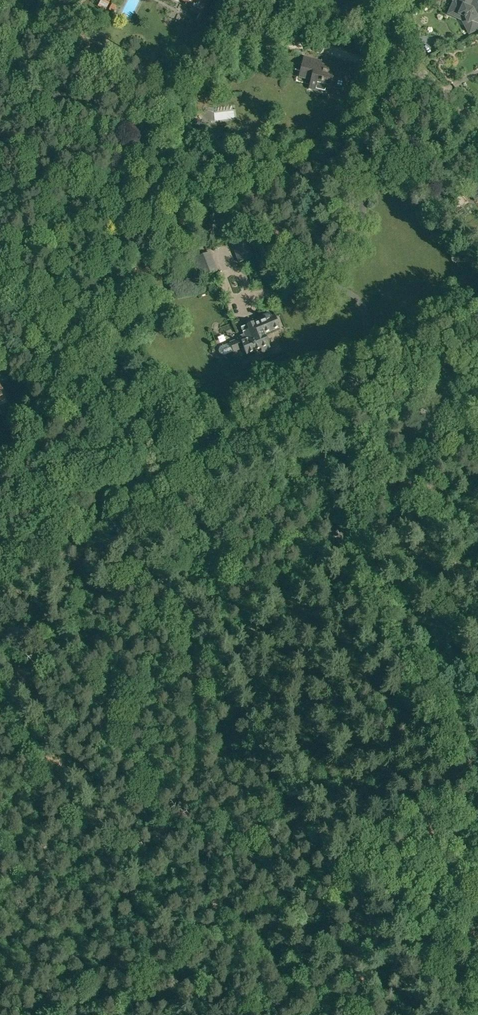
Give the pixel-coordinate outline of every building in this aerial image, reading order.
[(103,0),(102,0),(98,7),(106,11),(110,3),(103,0)] [(200,13),(207,0),(176,0),(191,8),(200,13)] [(452,1),(454,2),(448,14),(458,18),(460,15),(464,17),(465,19),(466,18),(468,22),(464,24),(469,33),(477,29),(477,0),(452,0),(452,1)] [(117,7),(112,4),(109,10),(114,13),(117,7)] [(224,32),(231,37),(236,29),(229,24),(224,32)] [(213,45),(217,50),(222,45),(218,40),(213,45)] [(304,56),(300,72),(312,75),(311,80),(309,88),(328,93),(330,86),(344,90),(349,69),(330,65),(325,68),(320,67),(321,60),(304,56)] [(382,77),(373,88),(379,93),(388,81),(382,77)] [(243,122),(226,124),(228,135),(245,132),(243,122)] [(468,189),(474,200),(477,198),(477,183),(468,189)] [(232,244),(238,263),(254,256),(247,238),(232,244)] [(194,257),(202,276),(218,270),(211,251),(194,257)] [(220,354),(224,356),(233,352),(233,351),(243,347),(246,353),(261,347),(262,351),(270,348),(264,333),(279,327),(279,325),(280,324),(278,319),(276,318),(275,316),(272,317),(270,313),(257,318),(258,320),(241,328),(239,323),(234,326),(240,338),(230,343),(220,347),(219,351),(220,354)] [(274,348),(289,343),(284,328),(268,333),(274,348)]
